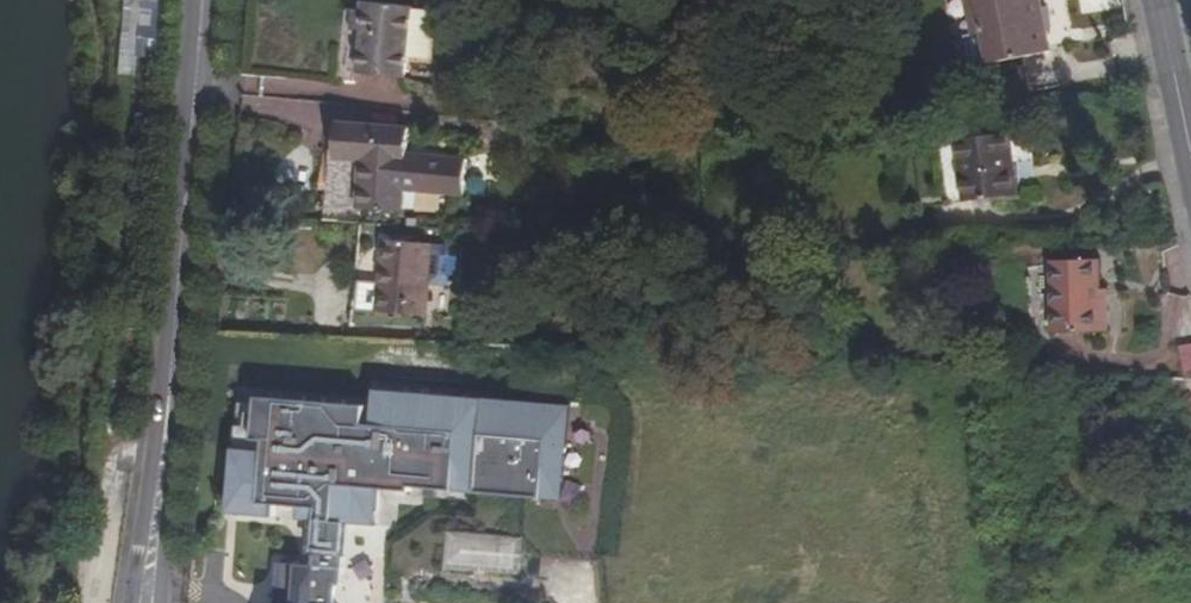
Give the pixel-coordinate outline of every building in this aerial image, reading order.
[(980,65),(1051,51),(1041,0),(967,0),(974,34),(980,65)] [(412,15),(413,7),(362,2),(361,10),(353,9),(351,29),(363,30),(358,73),(406,78),(408,63),(412,15)] [(408,63),(429,65),(434,18),(412,15),(408,63)] [(974,34),(965,36),(971,67),(980,65),(974,34)] [(406,156),(409,130),(337,124),(336,138),(328,138),(323,206),(402,213),(403,192),(463,197),(466,161),(406,156)] [(967,202),(1016,196),(1008,134),(959,140),(967,202)] [(378,310),(427,314),(432,246),(383,242),(378,310)] [(1098,260),(1051,261),(1054,332),(1100,331),(1099,290),(1098,260)] [(1100,331),(1107,331),(1106,290),(1099,290),(1100,331)] [(1190,376),(1190,342),(1180,344),(1187,377),(1190,376)] [(566,408),(375,391),(372,427),(363,426),(365,406),(259,397),(255,440),(266,441),(265,452),(234,449),(229,513),(271,517),(272,506),(299,508),(298,519),(316,521),(312,568),(275,565),(271,602),(333,602),(334,586),(340,587),(342,558),(345,525),(350,525),(376,527),(379,491),(409,494),(410,489),(558,502),(566,408)] [(255,440),(259,397),(239,395),(234,449),(265,452),(266,441),(255,440)] [(522,538),(448,532),(444,568),(518,575),(522,538)]
